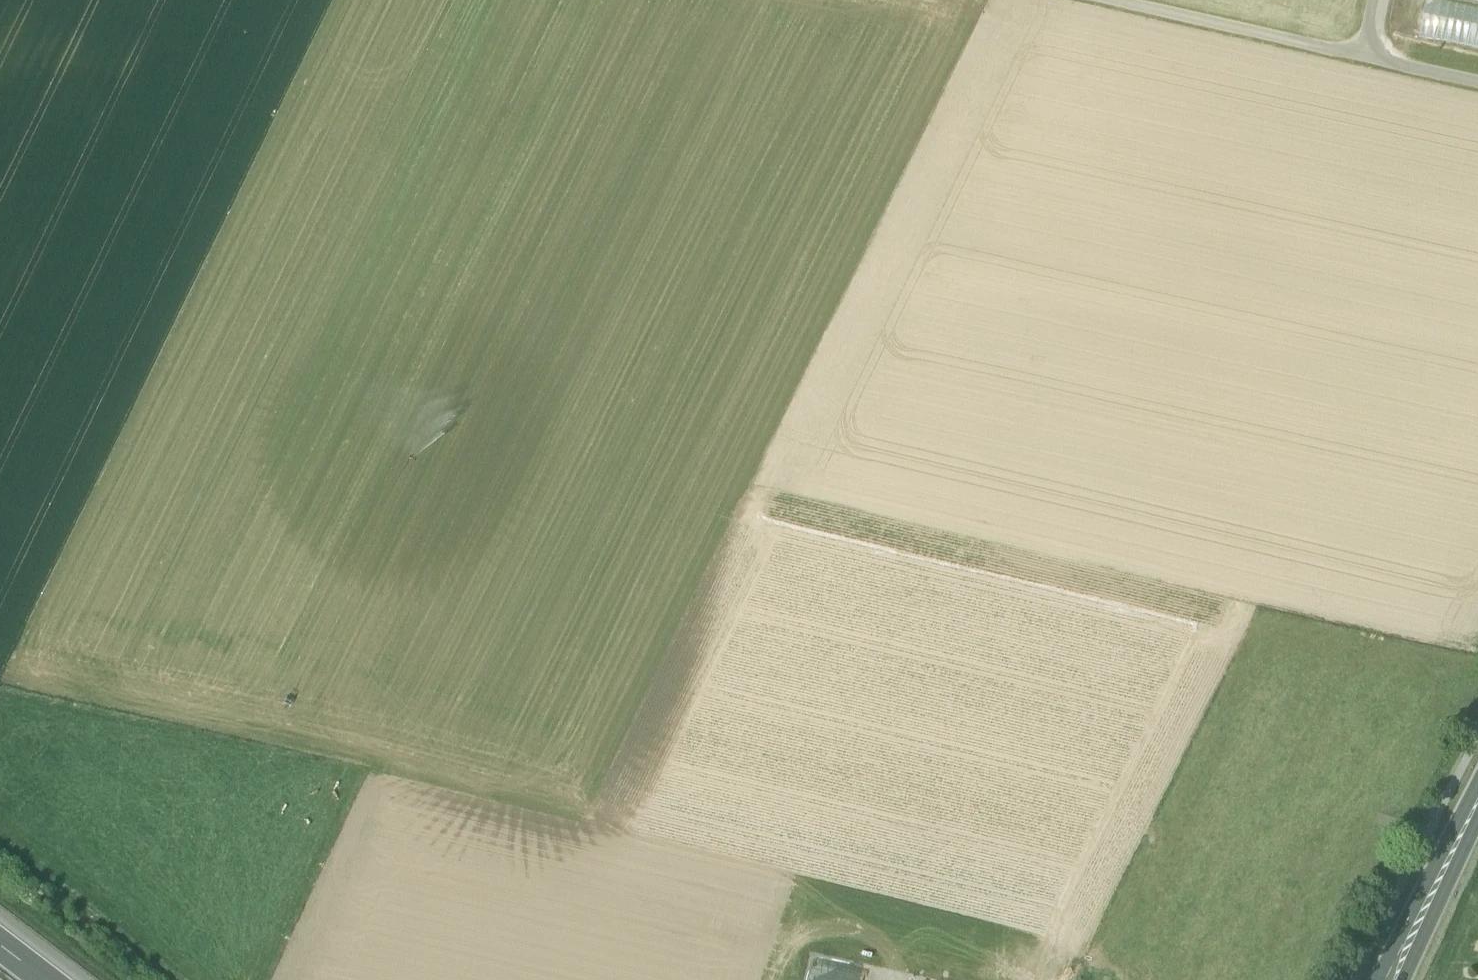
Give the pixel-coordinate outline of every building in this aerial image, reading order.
[(1415,40),(1477,53),(1477,0),(1424,0),(1415,40)]
